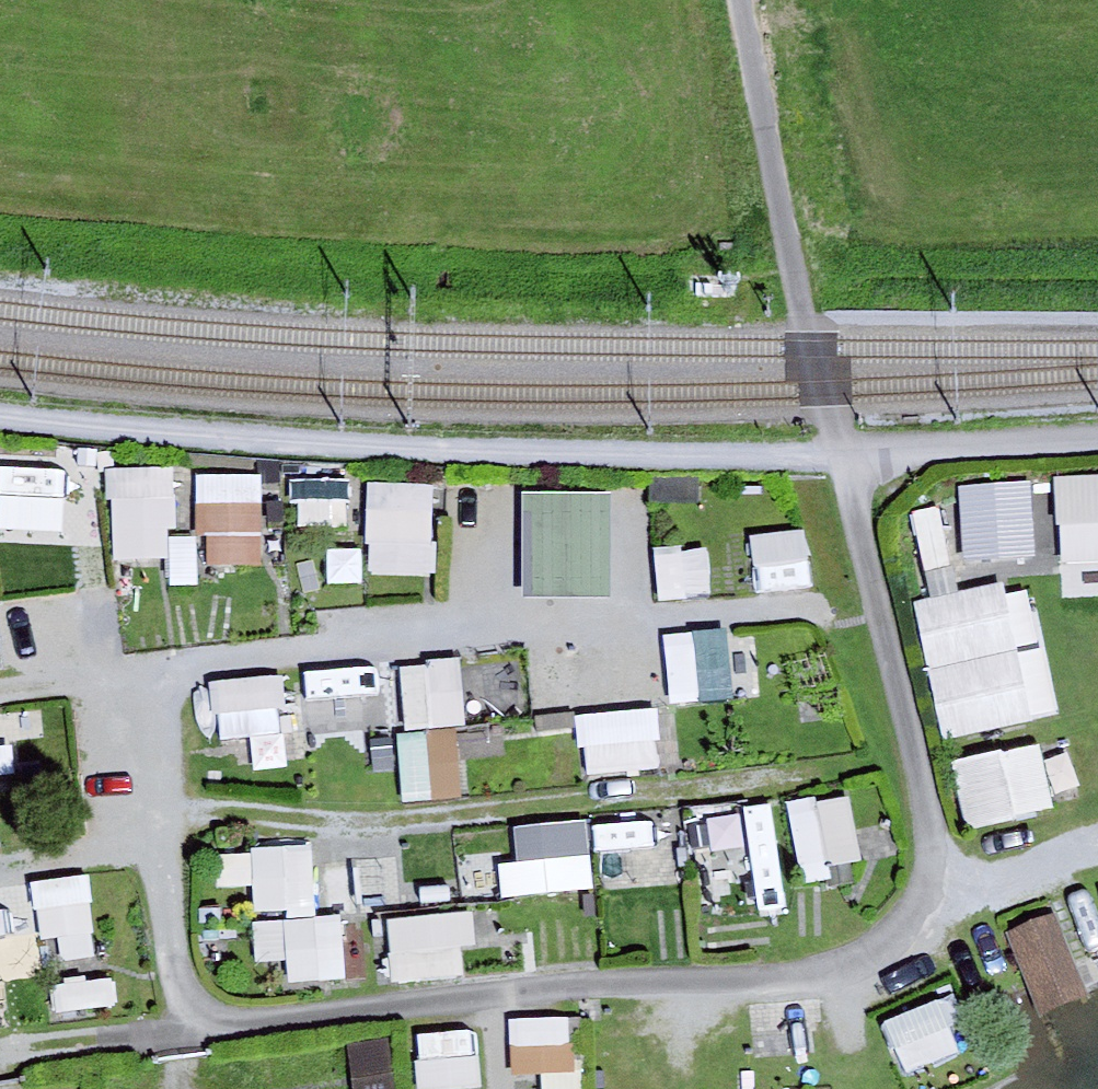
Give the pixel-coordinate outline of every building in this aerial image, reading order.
[(60,537),(56,456),(0,459),(0,540),(60,537)] [(109,562),(200,564),(201,535),(174,535),(176,466),(111,464),(109,562)] [(200,566),(265,565),(263,473),(198,474),(200,566)] [(1061,564),(1097,562),(1097,474),(1056,476),(1061,564)] [(1035,562),(1032,480),(959,483),(962,564),(1035,562)] [(367,482),(366,574),(434,574),(435,483),(367,482)] [(519,492),(524,600),(615,595),(610,488),(519,492)] [(951,565),(939,509),(915,514),(927,570),(951,565)] [(808,529),(753,533),(757,590),(812,586),(808,529)] [(710,594),(708,545),(654,548),(657,597),(710,594)] [(1051,721),(1036,582),(921,595),(936,733),(1051,721)] [(668,696),(720,697),(720,635),(669,634),(668,696)] [(400,662),(404,728),(466,725),(462,658),(400,662)] [(309,727),(366,724),(364,669),(306,671),(309,727)] [(222,742),(288,735),(281,674),(215,681),(222,742)] [(662,768),(658,707),(579,712),(583,773),(662,768)] [(402,729),(399,798),(459,800),(462,732),(402,729)] [(1042,741),(953,762),(968,828),(1058,808),(1042,741)] [(788,800),(800,871),(862,860),(851,790),(788,800)] [(776,817),(712,816),(711,855),(776,856),(776,817)] [(511,894),(593,891),(590,820),(508,823),(511,894)] [(315,838),(252,843),(257,915),(320,910),(315,838)] [(38,944),(96,941),(91,875),(34,879),(38,944)] [(27,957),(20,900),(0,902),(0,961),(27,957)] [(1005,931),(1039,1016),(1092,994),(1059,910),(1005,931)] [(255,957),(288,956),(290,982),(350,980),(346,913),(253,918),(255,957)] [(472,915),(391,914),(390,978),(471,979),(472,915)] [(906,1062),(964,1046),(948,990),(890,1006),(906,1062)] [(509,1018),(513,1071),(577,1067),(574,1014),(509,1018)] [(478,1030),(418,1033),(421,1088),(470,1088),(481,1088),(478,1030)]
